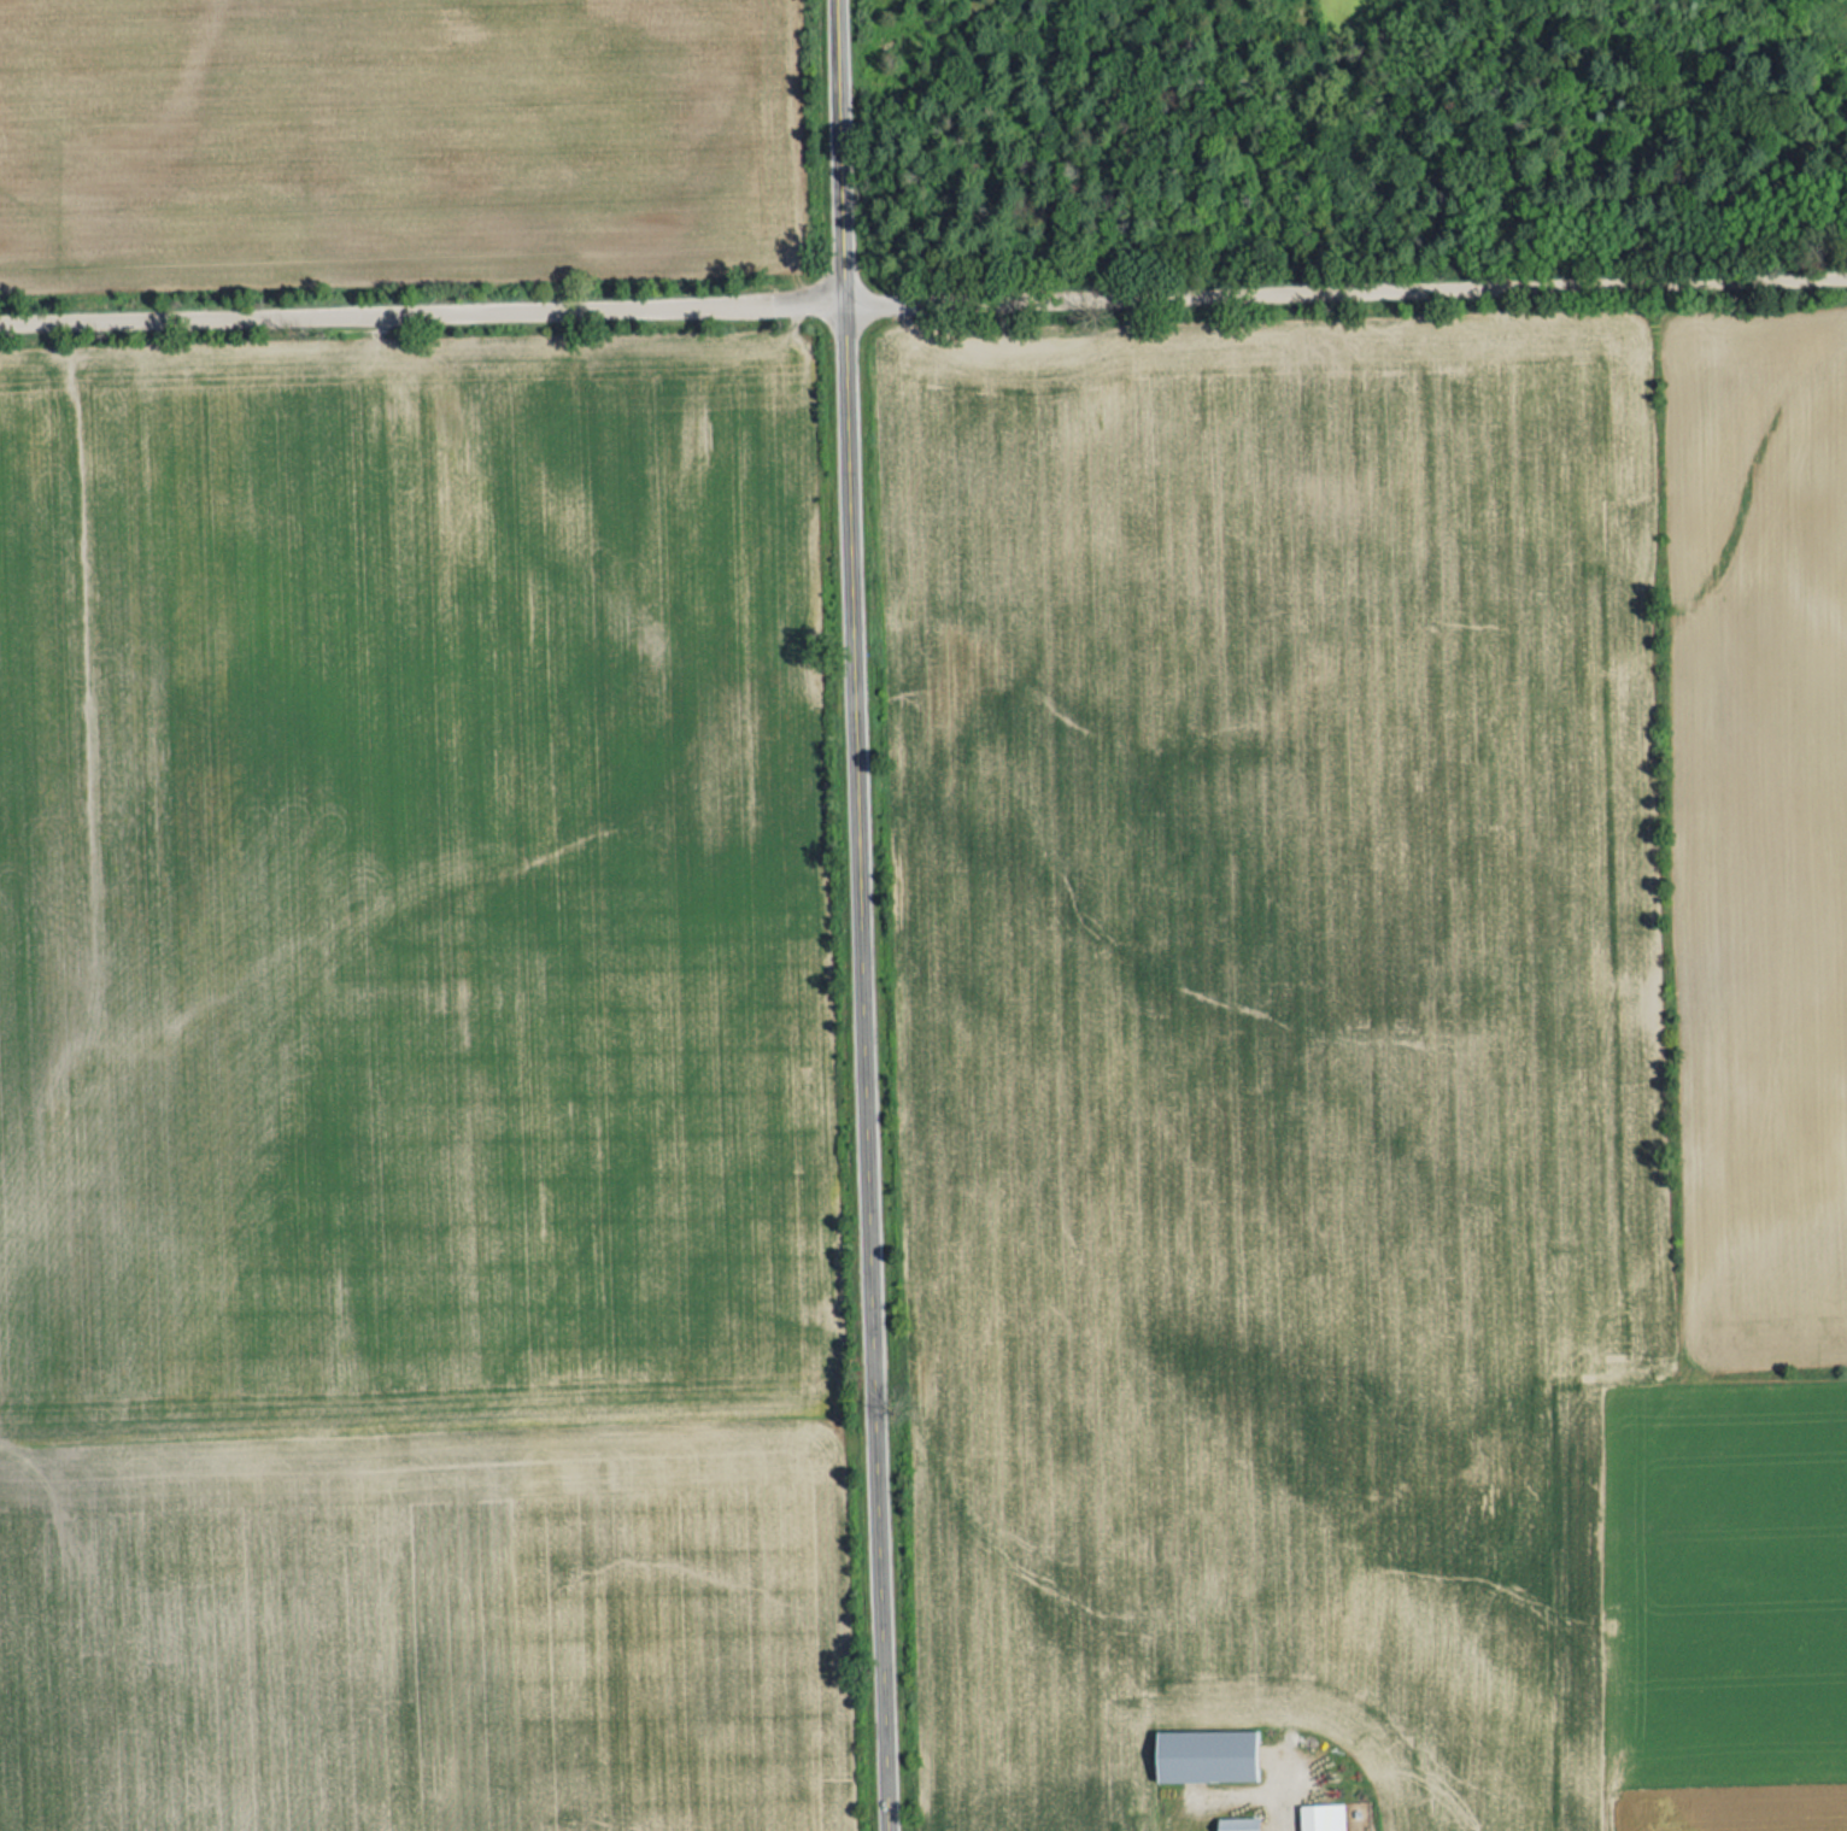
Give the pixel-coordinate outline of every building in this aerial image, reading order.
[(1157,1720),(1259,1718),(1261,1774),(1159,1777),(1157,1720)] [(1348,1797),(1350,1830),(1304,1830),(1302,1800),(1348,1797)] [(1262,1808),(1263,1830),(1221,1830),(1220,1809),(1262,1808)]
